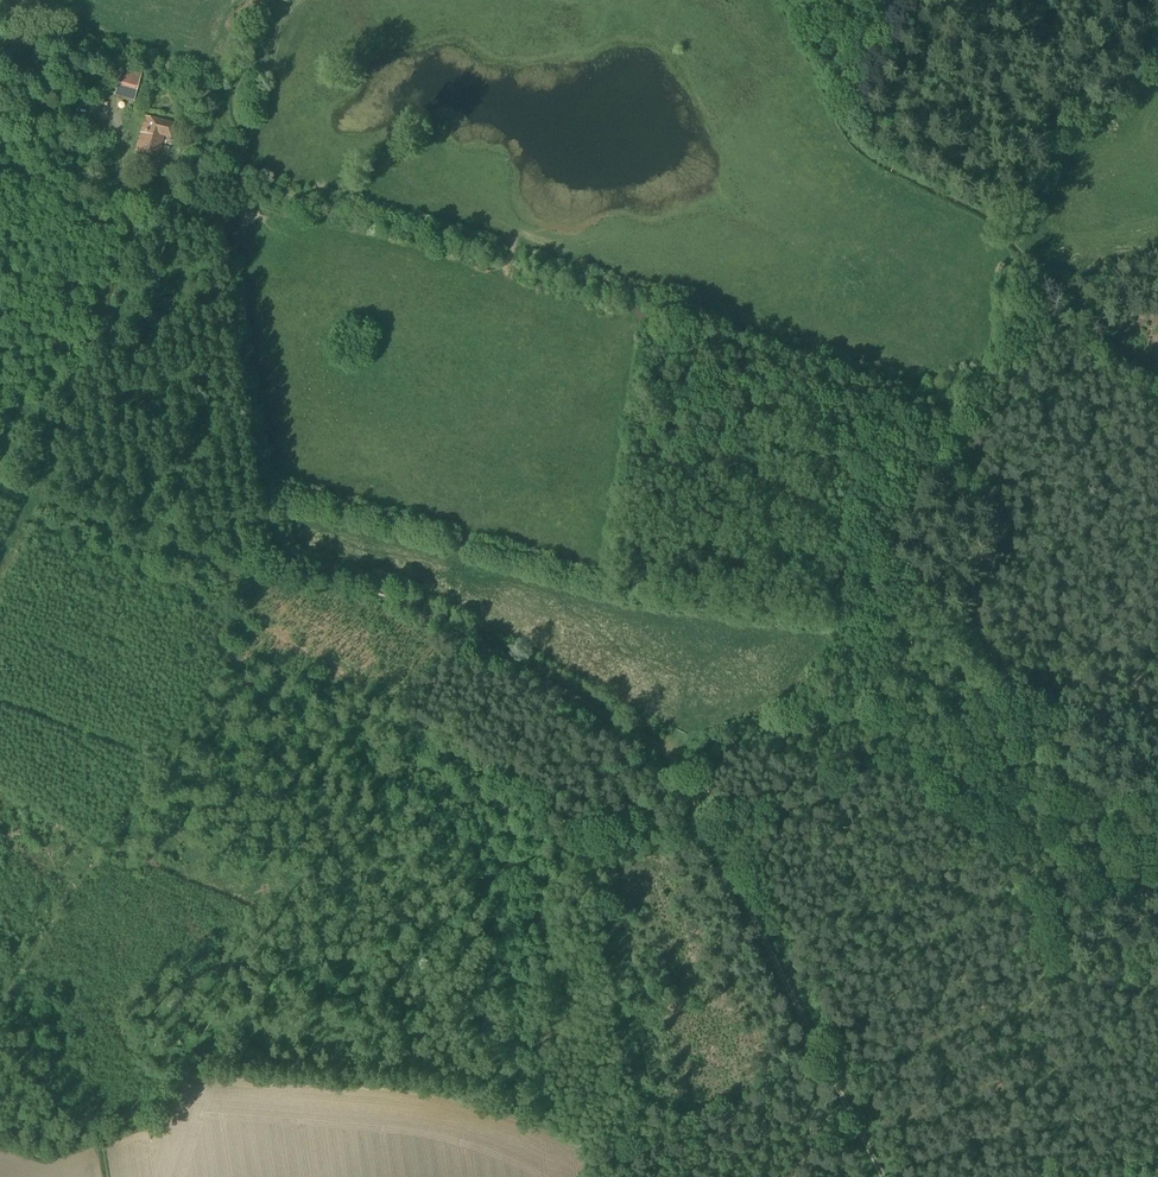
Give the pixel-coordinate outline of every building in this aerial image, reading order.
[(133,102),(141,74),(122,68),(114,96),(133,102)] [(170,139),(174,124),(143,116),(134,150),(157,156),(162,137),(170,139)]
